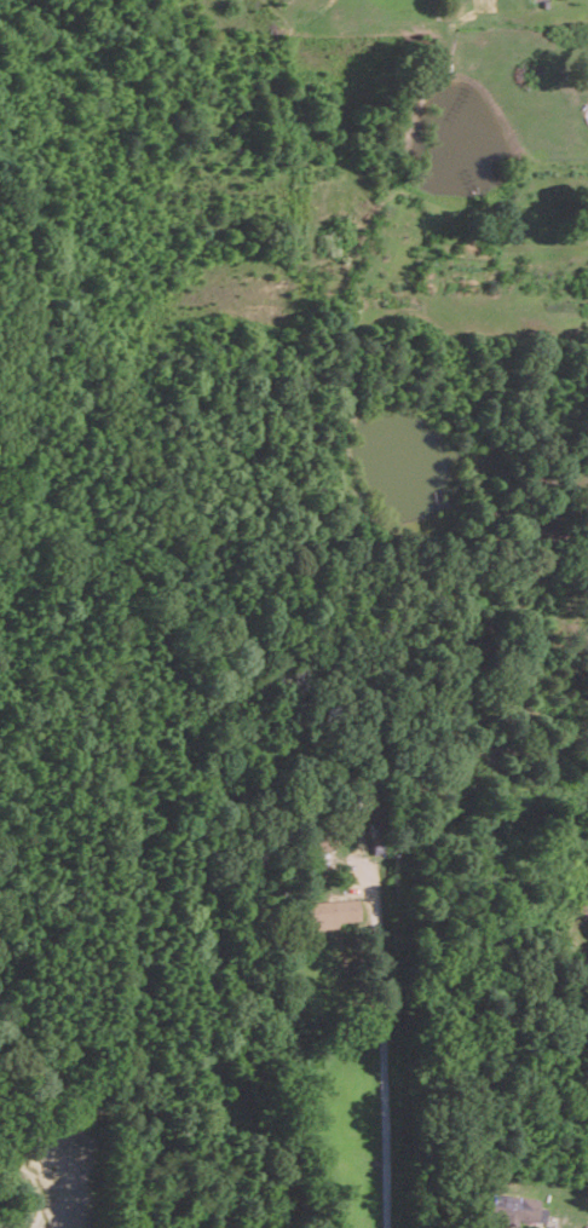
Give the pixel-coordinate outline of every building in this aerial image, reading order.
[(359,919),(358,899),(307,901),(308,928),(336,927),(336,921),(359,919)] [(539,1196),(491,1194),(490,1217),(499,1217),(499,1224),(517,1225),(517,1219),(546,1221),(547,1207),(539,1207),(539,1196)]
